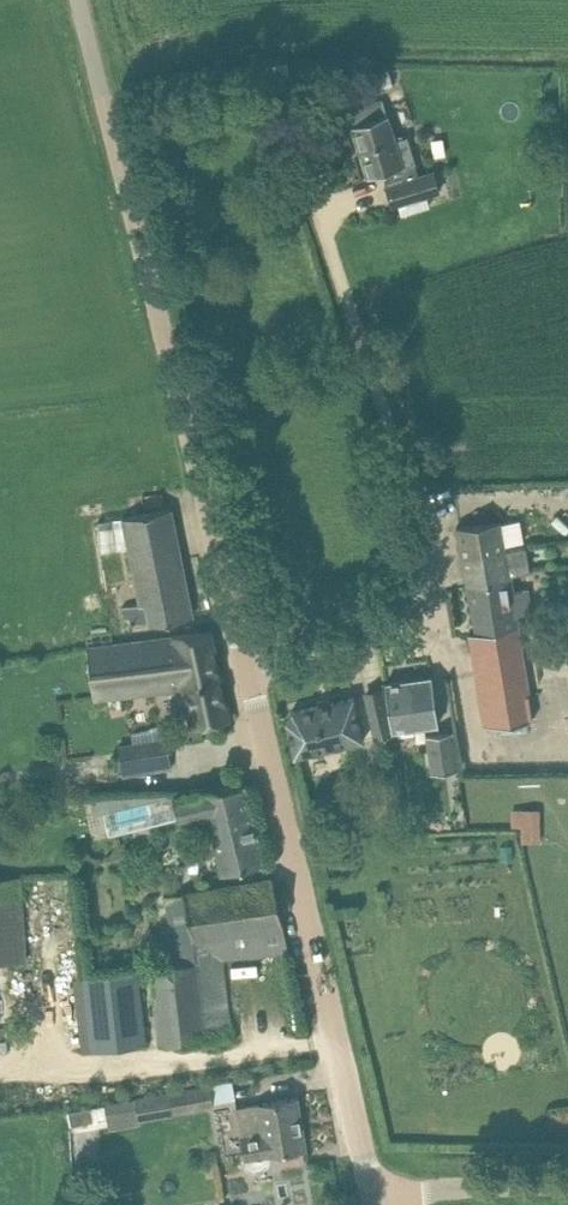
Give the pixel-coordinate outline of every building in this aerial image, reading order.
[(390,71),(354,81),(359,98),(395,87),(390,71)] [(383,100),(371,103),(348,110),(368,177),(416,163),(408,136),(396,140),(388,114),(388,115),(383,100)] [(394,206),(441,191),(435,171),(388,186),(394,206)] [(130,591),(91,599),(96,626),(155,615),(149,588),(140,590),(137,575),(165,570),(160,544),(157,545),(148,498),(112,505),(118,534),(113,535),(122,578),(127,577),(130,591)] [(499,519),(456,526),(462,558),(525,548),(521,520),(500,523),(499,519)] [(525,548),(462,558),(467,585),(513,578),(512,574),(530,571),(526,548),(525,548)] [(513,578),(467,585),(476,632),(470,633),(485,725),(534,717),(530,693),(532,693),(518,614),(534,612),(529,587),(515,590),(513,578)] [(212,631),(188,636),(174,639),(89,646),(96,697),(184,687),(192,726),(230,718),(212,631)] [(386,683),(389,707),(392,729),(438,723),(435,701),(432,677),(386,683)] [(364,691),(375,737),(393,733),(382,687),(364,691)] [(286,721),(294,756),(364,740),(354,696),(292,711),(286,721)] [(426,735),(431,773),(459,769),(454,732),(426,735)] [(245,785),(221,787),(204,788),(174,795),(180,823),(210,816),(223,872),(264,862),(245,785)] [(272,876),(249,881),(186,892),(191,921),(163,926),(170,965),(150,967),(159,1044),(232,1036),(223,959),(289,951),(272,876)] [(27,961),(22,877),(0,878),(0,963),(27,961)] [(85,978),(93,1051),(147,1045),(139,972),(85,978)] [(169,1091),(173,1113),(214,1105),(210,1083),(169,1091)] [(106,1104),(108,1118),(146,1112),(143,1096),(106,1103),(106,1104)] [(306,1147),(297,1097),(273,1101),(236,1107),(245,1157),(246,1160),(247,1163),(249,1165),(252,1167),(255,1168),(265,1166),(267,1164),(269,1162),(271,1159),(271,1156),(271,1153),(282,1151),(306,1147)] [(108,1118),(106,1104),(91,1107),(77,1109),(69,1111),(71,1125),(79,1124),(94,1121),(108,1118)]
